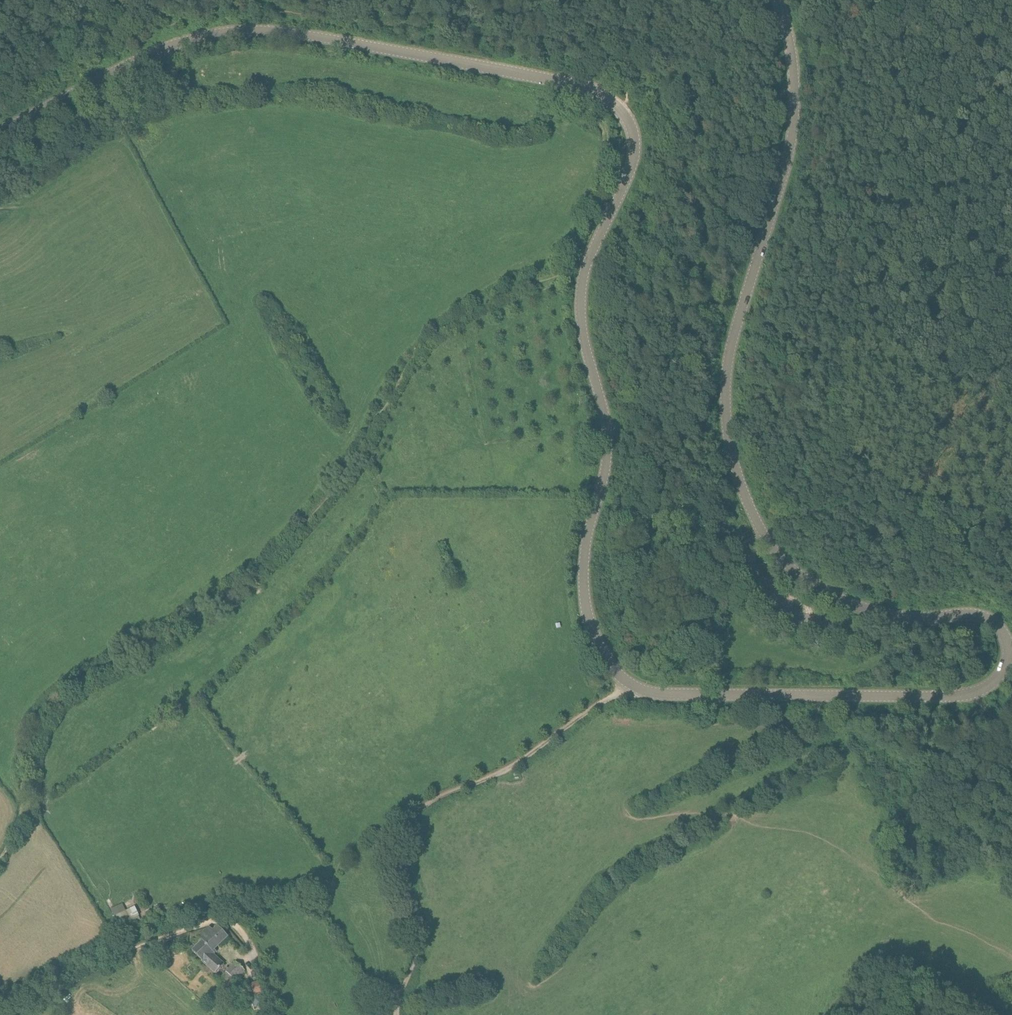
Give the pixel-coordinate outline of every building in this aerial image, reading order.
[(121,933),(143,922),(136,909),(127,914),(124,907),(111,914),(121,933)] [(213,931),(210,927),(199,937),(203,941),(193,951),(202,961),(201,962),(215,974),(224,965),(213,955),(216,951),(214,949),(228,936),(219,926),(213,931)] [(233,979),(235,980),(244,970),(236,962),(226,972),(233,979)] [(233,979),(226,972),(220,979),(227,986),(233,979)] [(249,996),(253,1007),(268,1001),(264,992),(265,991),(261,981),(250,985),(244,988),(248,997),(249,996)]
